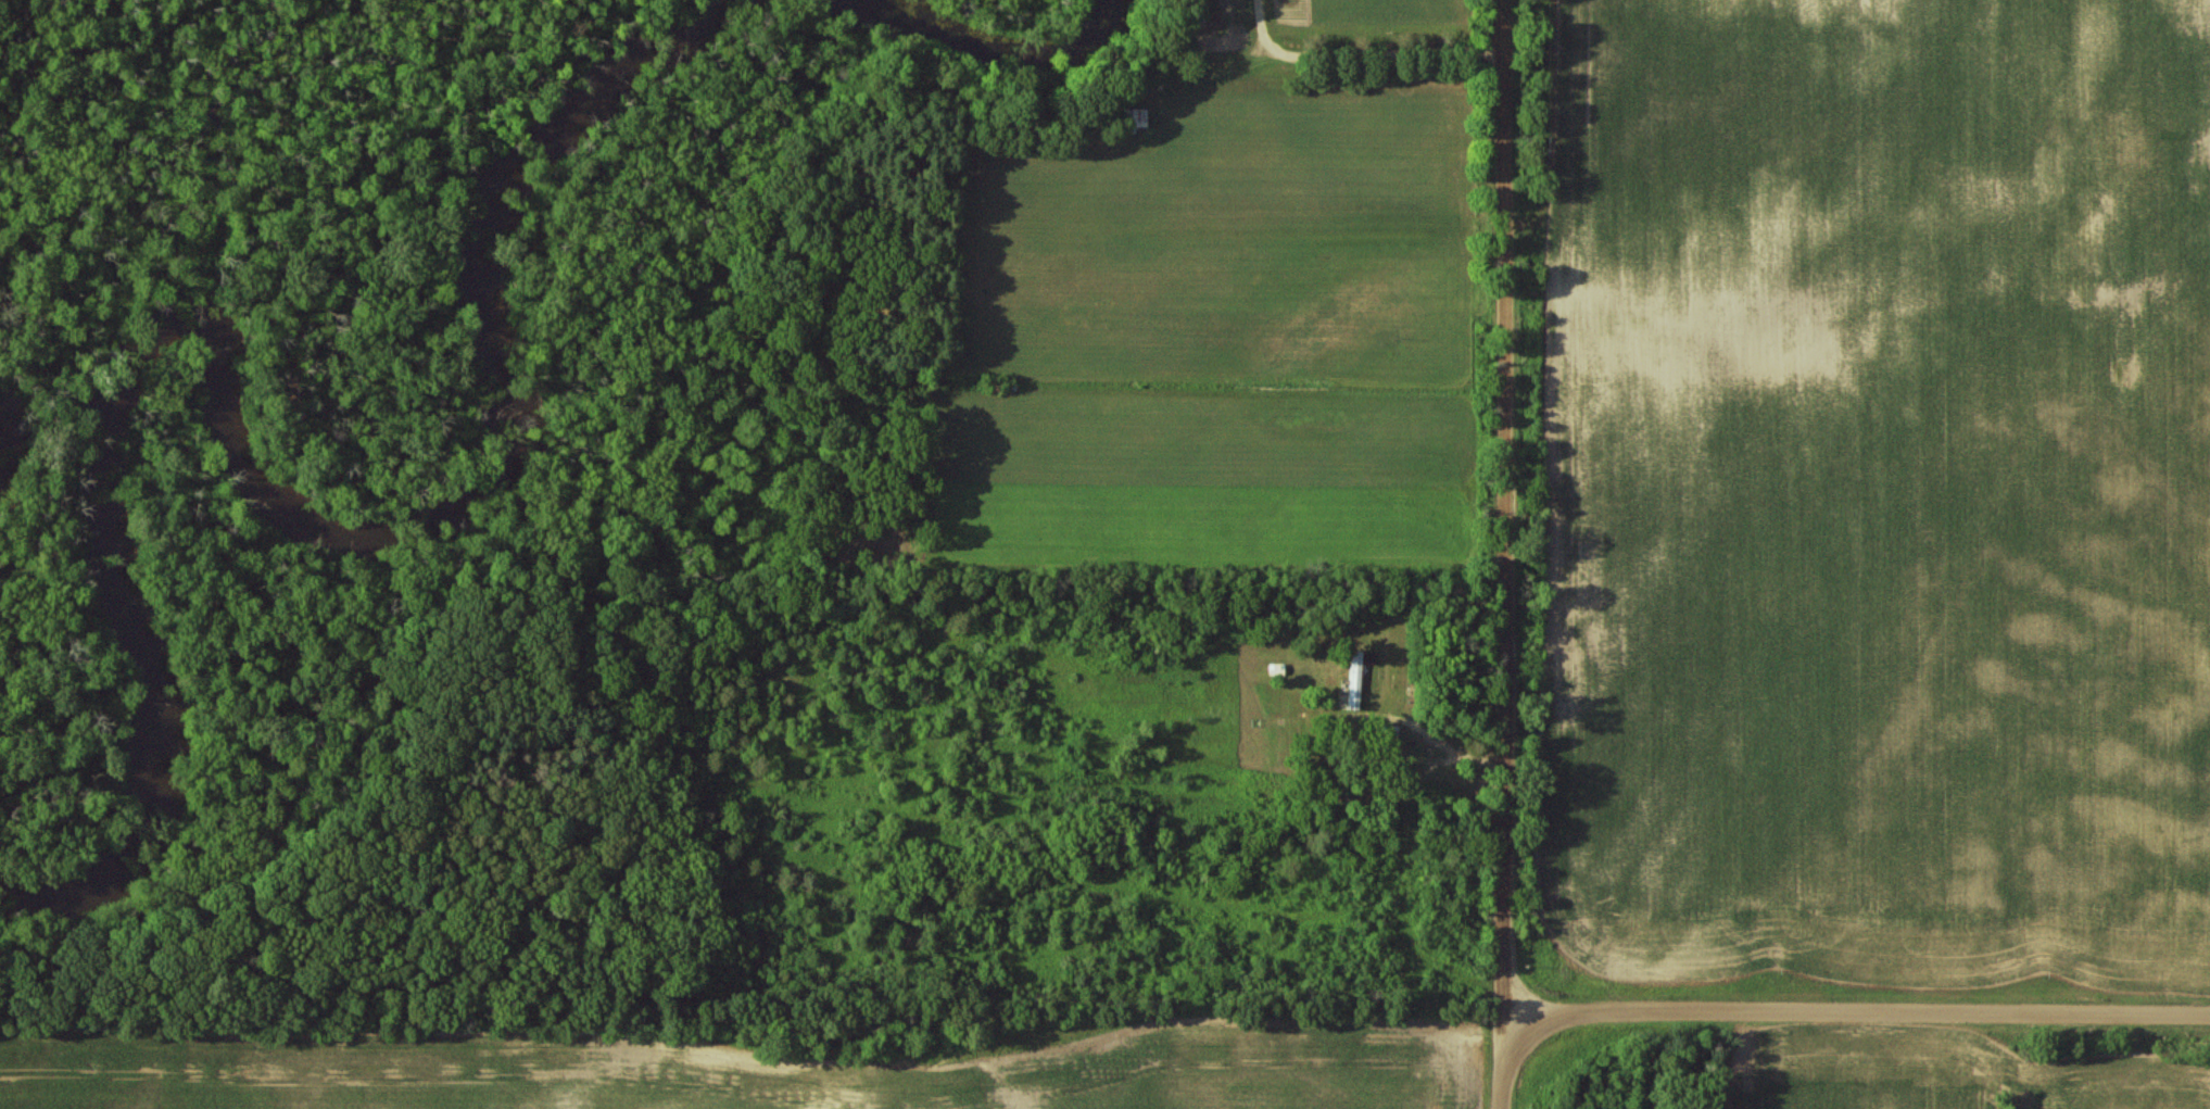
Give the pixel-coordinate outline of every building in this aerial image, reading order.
[(1349,709),(1360,710),(1363,651),(1351,651),(1349,709)] [(1398,737),(1399,725),(1377,724),(1376,736),(1398,737)]
